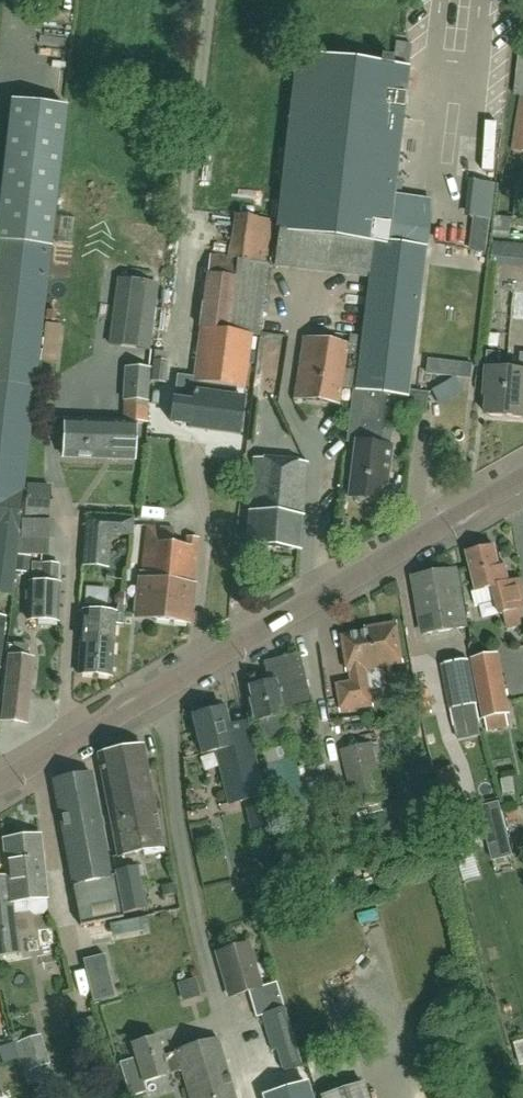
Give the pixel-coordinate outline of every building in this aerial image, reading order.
[(522,152),(522,50),(519,49),(513,97),(520,98),(511,150),(522,152)] [(349,497),(353,498),(355,501),(358,503),(361,503),(364,502),(367,499),(378,501),(380,483),(385,484),(390,446),(379,445),(386,393),(408,395),(427,248),(389,243),(410,68),(299,54),(274,267),(370,279),(356,389),(354,388),(346,450),(355,451),(349,497)] [(495,125),(515,125),(515,99),(496,99),(495,125)] [(10,102),(0,192),(0,593),(10,595),(65,108),(10,102)] [(514,219),(522,220),(522,183),(518,182),(514,219)] [(173,399),(170,421),(171,421),(190,423),(189,427),(203,428),(241,433),(246,396),(243,396),(217,393),(218,386),(244,389),(251,334),(260,336),(269,264),(267,264),(272,219),(234,214),(234,216),(229,257),(212,255),(210,255),(207,273),(206,273),(198,328),(199,328),(193,377),(190,401),(173,399)] [(496,216),(493,238),(510,239),(513,218),(496,216)] [(469,253),(485,255),(490,221),(473,219),(469,253)] [(491,264),(522,268),(522,246),(494,242),(491,264)] [(149,351),(158,283),(117,278),(108,346),(149,351)] [(41,360),(45,361),(57,362),(61,325),(46,323),(41,360)] [(453,360),(457,334),(443,332),(439,358),(453,360)] [(347,344),(304,337),(294,396),(338,403),(347,344)] [(510,370),(499,369),(501,353),(488,352),(485,387),(488,387),(486,414),(522,417),(522,355),(521,371),(510,370)] [(177,362),(154,359),(153,359),(151,382),(174,384),(177,362)] [(64,457),(134,460),(135,421),(146,422),(147,401),(148,401),(150,369),(125,368),(123,400),(125,400),(124,421),(65,418),(64,457)] [(446,392),(449,404),(470,398),(467,386),(446,392)] [(253,459),(246,544),(299,549),(307,463),(285,461),(253,459)] [(19,553),(41,554),(48,555),(49,539),(54,539),(54,521),(49,521),(50,486),(26,484),(24,520),(22,520),(21,537),(20,537),(19,553)] [(110,569),(111,535),(133,536),(134,518),(87,516),(82,567),(110,569)] [(173,529),(145,526),(136,617),(188,623),(197,538),(186,537),(185,547),(171,545),(173,529)] [(504,563),(499,564),(494,546),(467,553),(477,590),(472,591),(476,606),(497,600),(500,612),(522,607),(522,586),(521,579),(509,582),(504,563)] [(58,584),(59,564),(31,563),(30,582),(29,582),(27,619),(39,619),(39,625),(56,626),(56,620),(58,620),(59,584),(58,584)] [(465,627),(455,568),(413,578),(423,634),(465,627)] [(112,676),(115,624),(123,625),(124,614),(83,611),(81,636),(78,673),(112,676)] [(386,683),(384,675),(383,668),(405,665),(398,622),(364,627),(365,632),(339,637),(347,674),(349,673),(350,681),(337,683),(341,713),(373,708),(374,708),(371,685),(386,683)] [(12,655),(7,654),(0,719),(26,722),(33,657),(25,657),(27,645),(13,643),(12,655)] [(472,659),(472,660),(475,671),(484,718),(485,718),(507,713),(510,713),(498,653),(472,659)] [(266,761),(291,755),(286,735),(287,735),(282,713),(291,711),(292,711),(311,707),(298,654),(280,658),(265,662),(263,662),(263,663),(268,682),(248,686),(251,699),(248,700),(254,722),(258,721),(263,740),(260,741),(265,762),(266,761)] [(468,660),(442,665),(454,727),(479,723),(480,722),(477,705),(468,660)] [(228,803),(263,795),(245,722),(228,726),(223,708),(192,715),(202,754),(216,751),(228,803)] [(386,798),(373,745),(373,743),(341,751),(353,805),(386,798)] [(162,853),(142,747),(97,755),(116,856),(143,851),(144,856),(162,853)] [(122,914),(123,914),(117,883),(113,884),(91,773),(51,781),(80,925),(123,917),(122,914)] [(454,796),(441,799),(446,823),(459,821),(454,796)] [(509,840),(500,802),(479,807),(488,845),(489,845),(493,860),(513,855),(509,840)] [(256,826),(269,823),(265,806),(252,809),(256,826)] [(16,929),(13,902),(47,899),(40,837),(3,841),(7,877),(0,878),(0,956),(21,954),(18,929),(16,929)] [(115,871),(117,883),(123,914),(145,909),(136,866),(115,871)] [(149,931),(147,917),(109,924),(112,938),(149,931)] [(234,948),(216,953),(229,997),(249,991),(256,1018),(261,1016),(272,1051),(276,1050),(282,1070),(300,1064),(276,983),(260,987),(247,944),(234,948)] [(83,960),(93,1002),(114,997),(104,955),(83,960)] [(195,977),(176,982),(181,999),(199,994),(195,977)] [(138,1006),(143,1027),(152,1025),(147,1004),(138,1006)] [(14,1043),(18,1042),(28,1071),(50,1064),(41,1035),(22,1041),(20,1033),(12,1036),(14,1043)] [(168,1075),(181,1071),(189,1097),(235,1097),(217,1038),(175,1050),(176,1052),(163,1056),(157,1037),(131,1045),(135,1058),(119,1063),(129,1097),(130,1097),(147,1093),(144,1083),(169,1076),(168,1075)] [(321,1097),(367,1097),(362,1084),(320,1097),(321,1097)]
